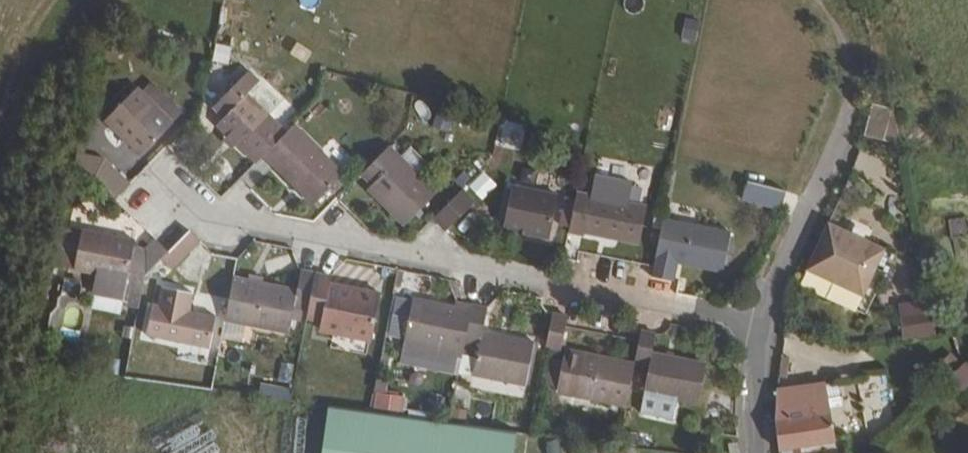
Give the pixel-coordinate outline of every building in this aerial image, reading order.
[(281,130),(244,91),(255,79),(243,68),(208,102),(219,114),(213,120),(252,160),(260,152),(281,130)] [(101,114),(135,149),(166,119),(133,84),(101,114)] [(901,146),(891,110),(873,106),(866,138),(901,146)] [(339,172),(290,122),(281,130),(260,152),(290,182),(295,176),(315,195),(339,172)] [(430,193),(384,145),(358,171),(368,181),(382,196),(378,200),(400,223),(430,193)] [(411,146),(402,157),(420,171),(429,161),(411,146)] [(125,180),(101,156),(74,150),(70,169),(91,175),(110,194),(125,180)] [(315,195),(295,176),(290,182),(309,201),(315,195)] [(382,196),(368,181),(363,185),(378,200),(382,196)] [(778,209),(786,192),(746,181),(741,199),(778,209)] [(511,186),(501,228),(545,238),(555,196),(511,186)] [(442,228),(469,201),(459,189),(431,216),(442,228)] [(638,244),(646,205),(577,190),(569,232),(583,234),(586,233),(638,244)] [(866,291),(888,243),(866,233),(855,228),(832,217),(810,265),(866,291)] [(720,273),(728,234),(665,221),(654,268),(652,278),(665,281),(668,282),(673,263),(720,273)] [(869,227),(858,221),(855,228),(866,233),(869,227)] [(156,254),(162,247),(150,235),(138,247),(128,244),(129,237),(77,225),(70,263),(90,268),(87,284),(117,291),(116,298),(133,301),(140,269),(156,254)] [(167,264),(194,237),(183,227),(162,247),(156,254),(167,264)] [(303,306),(310,272),(296,269),(292,288),(227,275),(219,317),(284,330),(289,304),(303,306)] [(367,341),(376,296),(361,293),(360,299),(324,292),(325,286),(327,275),(310,272),(303,306),(301,316),(318,319),(316,331),(367,341)] [(76,294),(79,277),(61,274),(59,292),(76,294)] [(147,300),(141,329),(202,342),(209,311),(184,306),(187,290),(155,284),(152,300),(147,300)] [(361,293),(325,286),(324,292),(360,299),(361,293)] [(462,338),(469,303),(454,300),(453,306),(411,298),(402,341),(459,353),(462,338)] [(521,382),(529,340),(477,329),(482,306),(469,303),(462,338),(475,340),(468,370),(521,382)] [(913,315),(917,338),(938,334),(934,312),(913,315)] [(561,352),(565,327),(567,318),(552,314),(545,348),(561,352)] [(696,406),(704,367),(652,355),(656,337),(641,334),(635,361),(649,364),(643,394),(675,401),(696,406)] [(624,409),(634,366),(565,351),(563,364),(556,394),(624,409)] [(556,394),(563,364),(547,361),(541,390),(556,394)] [(967,379),(967,368),(963,363),(946,380),(956,391),(967,379)] [(523,396),(525,385),(474,375),(471,385),(523,396)] [(259,382),(258,394),(289,398),(290,386),(259,382)] [(842,439),(834,383),(779,387),(777,415),(781,448),(842,439)] [(671,419),(675,401),(643,394),(639,413),(671,419)] [(505,428),(321,399),(313,452),(501,452),(505,428)]
